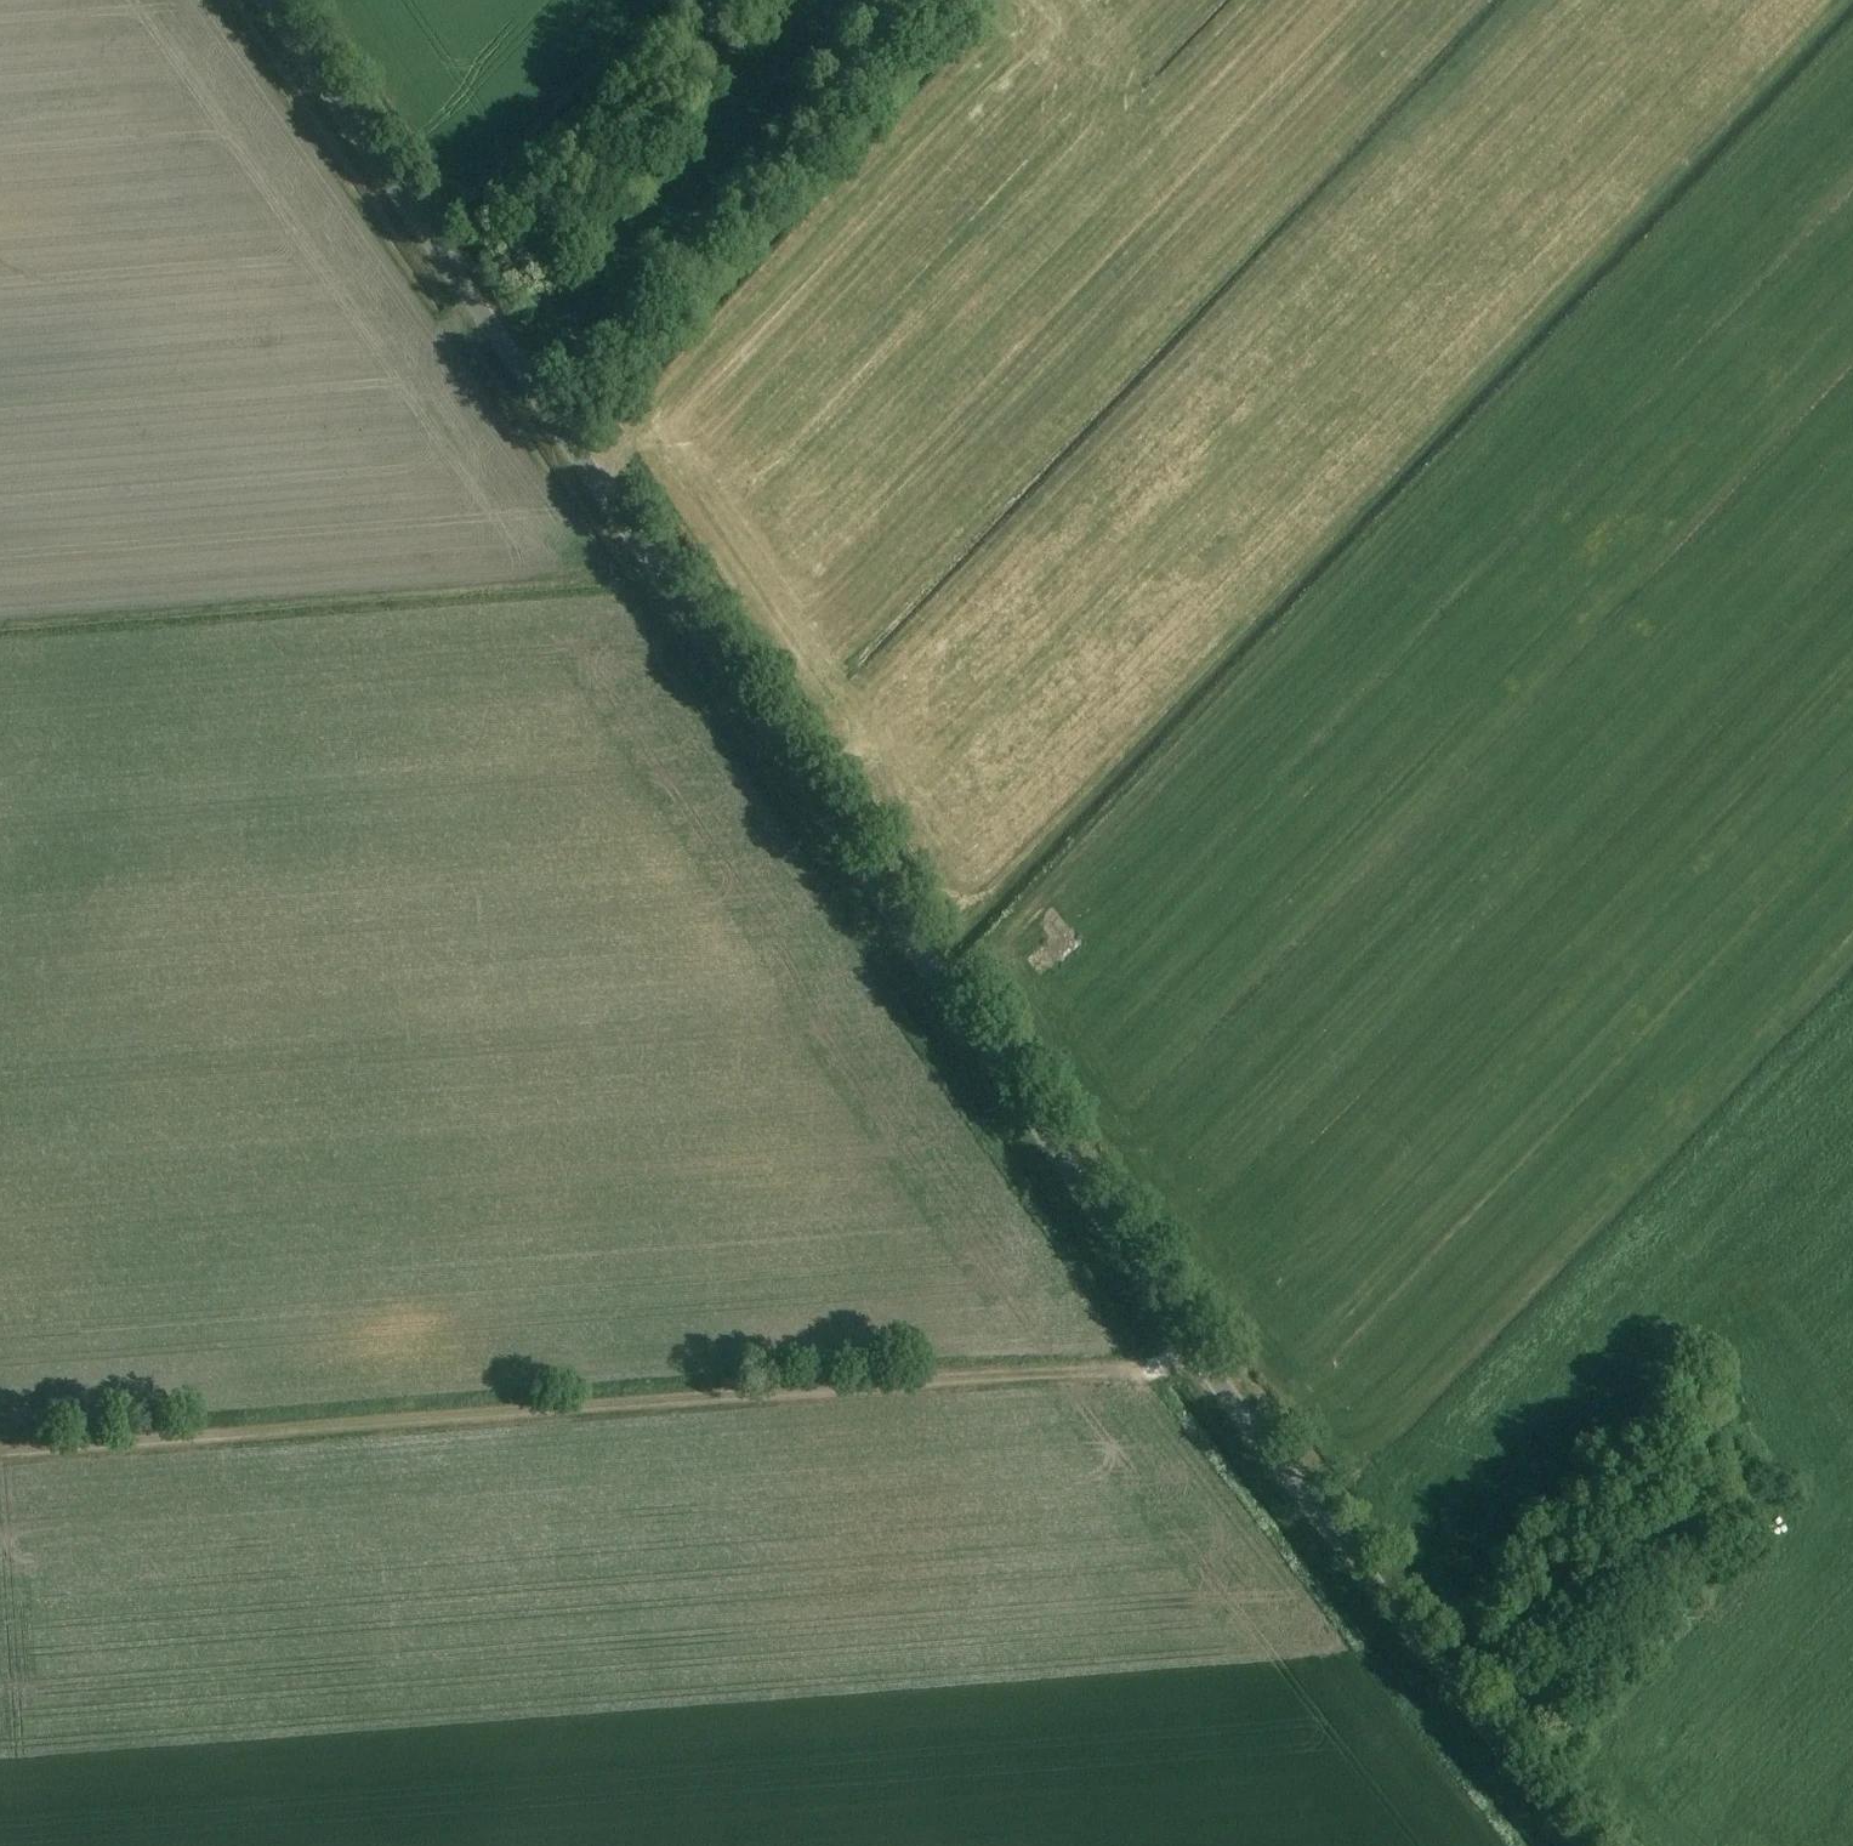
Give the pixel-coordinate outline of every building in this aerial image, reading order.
[(1755,1418),(1771,1410),(1764,1396),(1748,1404),(1755,1418)]
